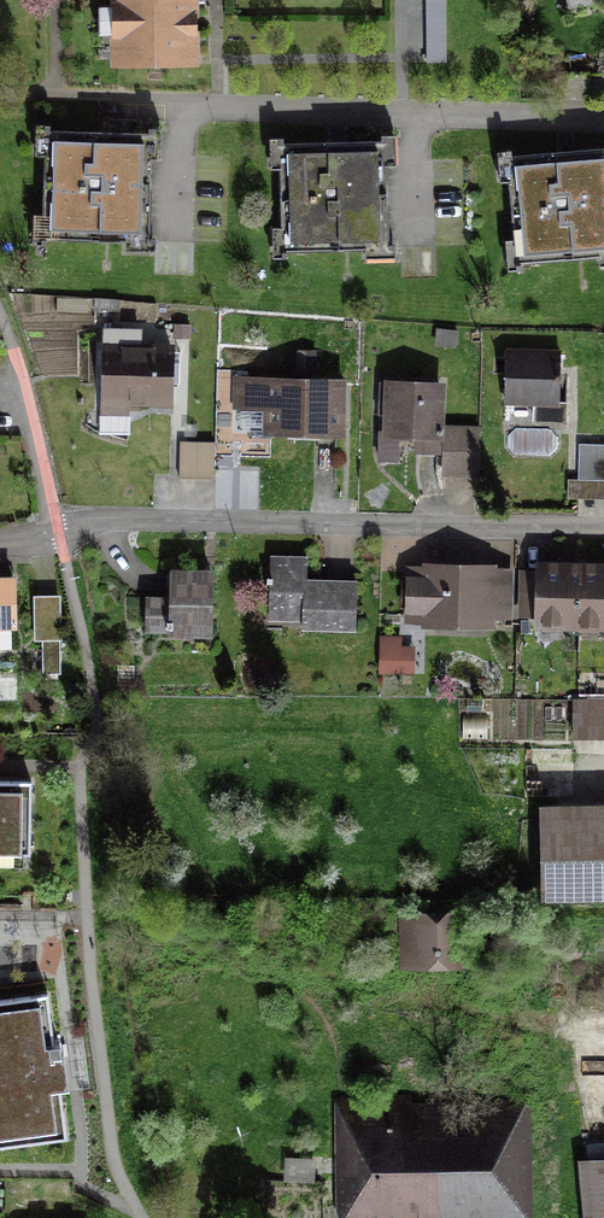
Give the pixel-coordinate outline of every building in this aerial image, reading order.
[(124,66),(207,65),(206,0),(123,0),(124,66)] [(426,60),(446,60),(446,0),(426,0),(426,60)] [(573,8),(602,1),(601,0),(571,0),(573,8)] [(163,140),(58,139),(57,246),(162,247),(163,140)] [(395,148),(296,151),(300,257),(399,254),(395,148)] [(532,170),(542,265),(603,258),(603,162),(532,170)] [(171,356),(107,355),(107,409),(170,410),(171,356)] [(564,359),(508,357),(506,405),(562,407),(564,359)] [(442,390),(391,386),(386,443),(437,447),(442,390)] [(351,387),(241,387),(241,419),(273,419),(273,440),(351,440),(351,387)] [(480,435),(452,434),(451,469),(478,470),(480,435)] [(582,444),(582,479),(603,479),(603,444),(582,444)] [(220,449),(186,448),(185,482),(219,483),(220,449)] [(315,563),(277,562),(275,625),(309,626),(309,634),(366,635),(368,586),(314,584),(315,563)] [(514,568),(412,569),(412,631),(515,630),(514,568)] [(603,623),(603,571),(594,571),(555,570),(540,570),(539,622),(603,623)] [(181,605),(150,604),(149,643),(224,644),(225,576),(182,575),(181,605)] [(0,583),(0,629),(25,629),(25,583),(0,583)] [(60,639),(41,639),(42,676),(60,676),(60,639)] [(574,702),(575,735),(603,734),(603,701),(574,702)] [(0,790),(0,858),(30,858),(31,791),(0,790)] [(547,814),(546,898),(603,899),(603,815),(547,814)] [(477,915),(404,915),(404,975),(476,976),(477,915)] [(0,999),(0,1147),(67,1137),(46,992),(0,999)] [(340,1109),(341,1217),(533,1217),(532,1107),(340,1109)] [(589,1169),(594,1217),(603,1217),(603,1167),(589,1169)]
